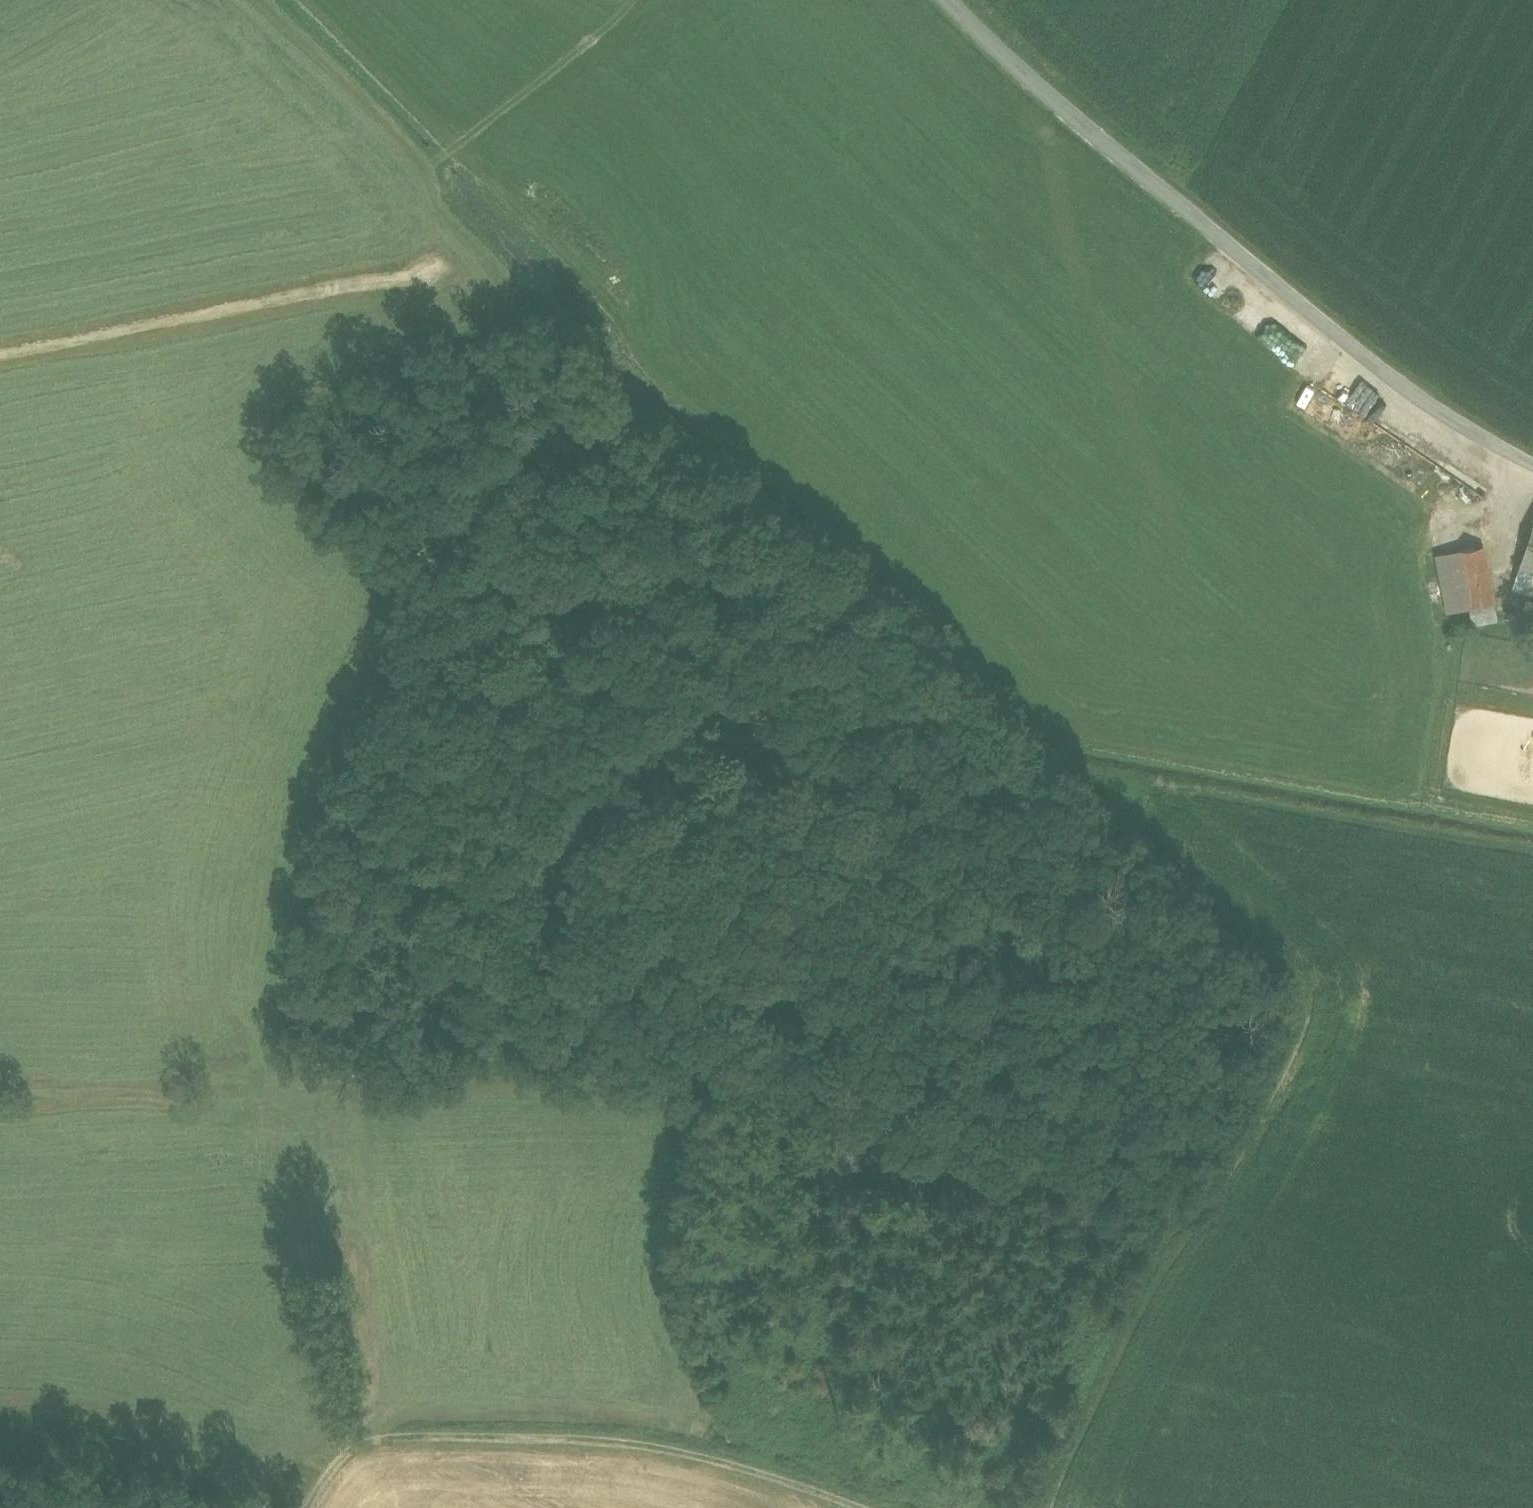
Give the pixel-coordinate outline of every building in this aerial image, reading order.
[(1507,591),(1532,599),(1532,509),(1507,591)] [(1506,519),(1483,524),(1485,533),(1509,528),(1506,519)] [(1496,623),(1480,546),(1432,556),(1443,613),(1463,609),(1467,629),(1496,623)]
